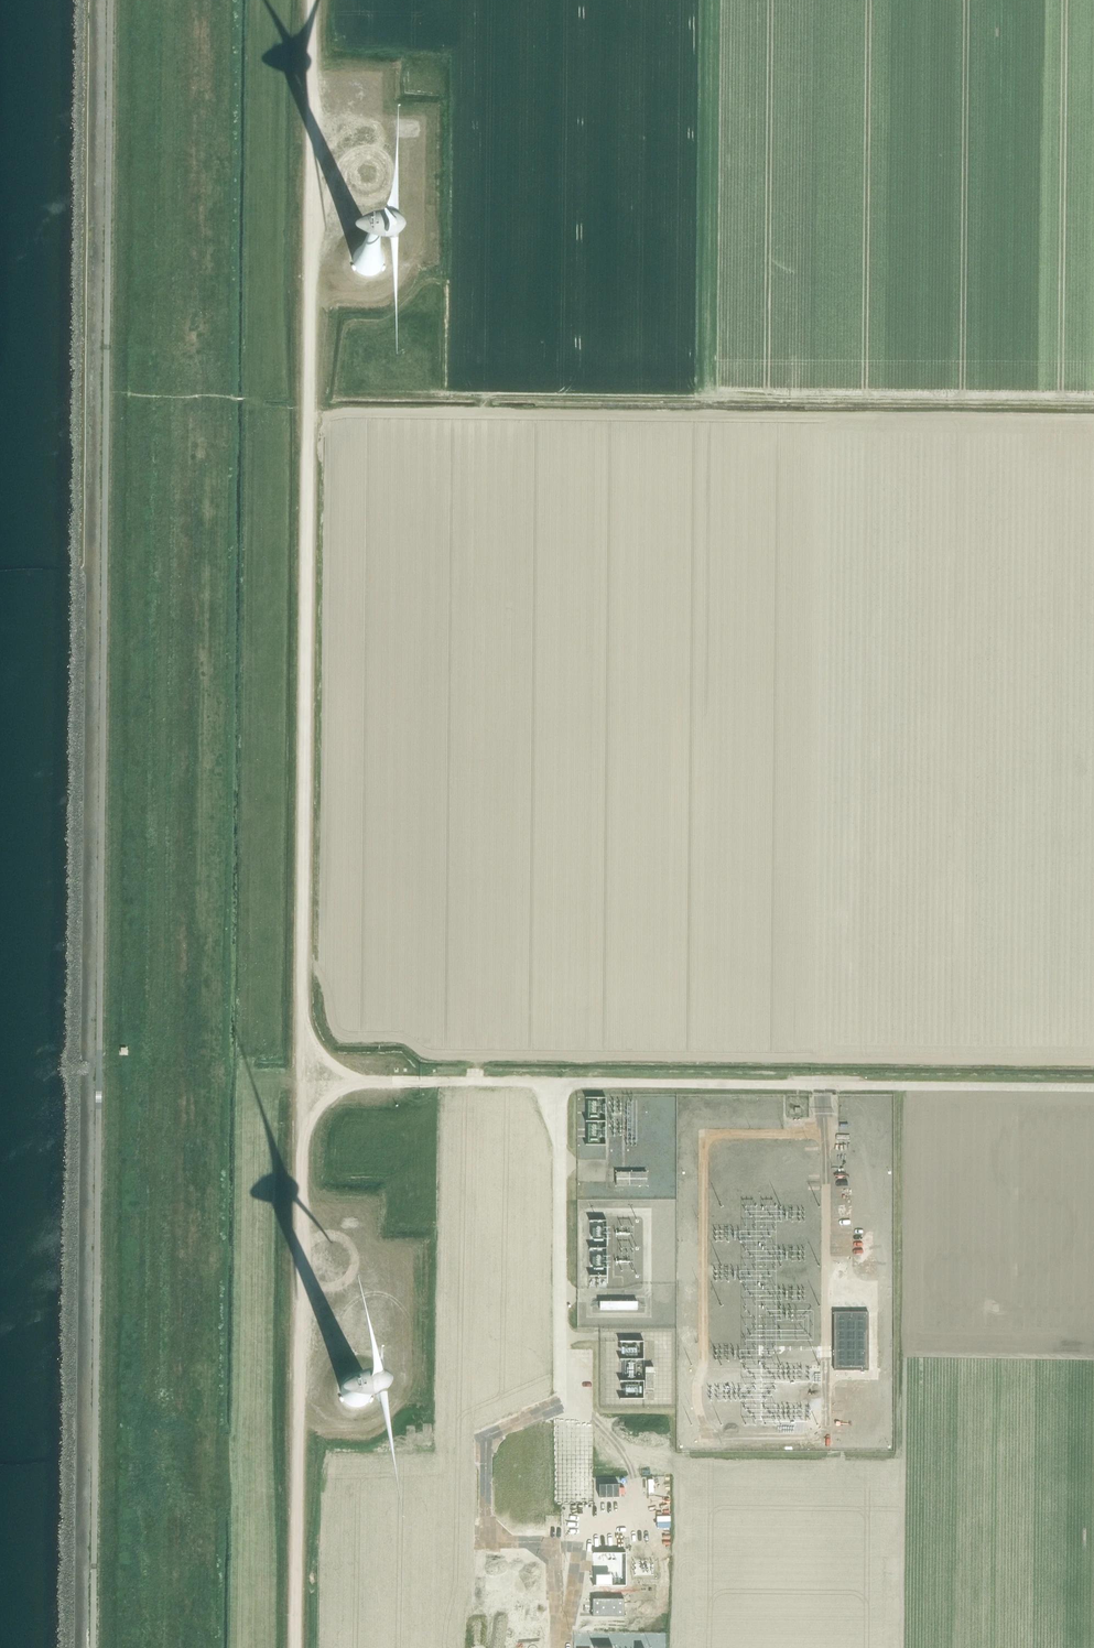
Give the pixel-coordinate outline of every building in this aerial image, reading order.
[(351,255),(350,260),(351,265),(353,270),(356,274),(361,276),(366,278),(371,278),(376,276),(380,274),(384,270),(386,265),(386,260),(386,255),(384,250),(380,246),(376,243),(371,242),(366,242),(361,243),(356,246),(353,250),(351,255)] [(646,1173),(616,1173),(616,1186),(646,1186),(646,1173)] [(637,1300),(600,1300),(600,1310),(637,1310),(637,1300)] [(834,1311),(834,1369),(868,1369),(868,1311),(834,1311)] [(645,1367),(645,1389),(654,1389),(654,1366),(645,1367)] [(339,1386),(338,1391),(339,1396),(341,1401),(344,1405),(349,1408),(353,1409),(359,1409),(363,1408),(368,1405),(371,1401),(374,1397),(374,1392),(374,1387),(372,1382),(368,1378),(364,1375),(359,1373),(354,1373),(349,1375),(345,1377),(341,1381),(339,1386)] [(624,1617),(624,1599),(592,1599),(592,1617),(624,1617)]
